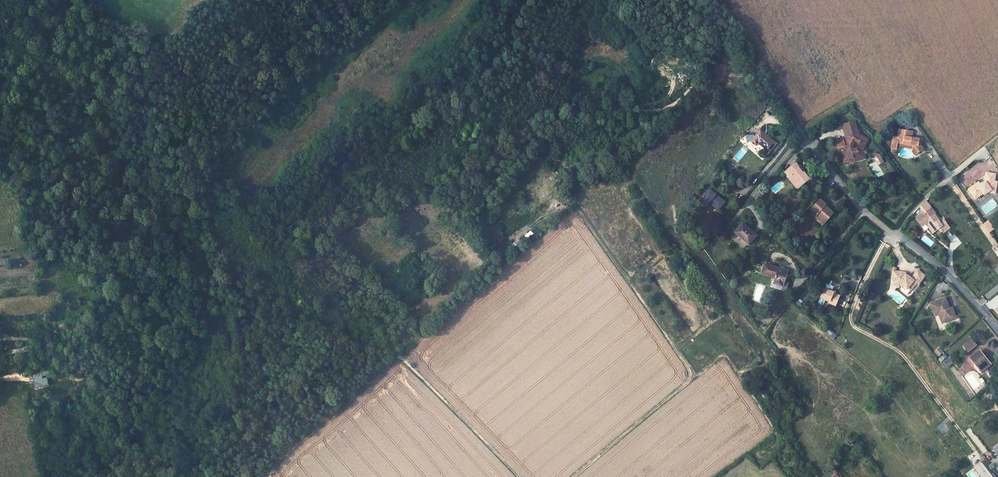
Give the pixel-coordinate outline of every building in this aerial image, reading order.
[(847,151),(848,158),(858,155),(859,159),(865,158),(862,148),(867,138),(857,132),(854,119),(843,122),(847,136),(845,138),(843,139),(843,137),(835,139),(839,154),(840,153),(847,151)] [(892,136),(890,147),(891,147),(895,148),(896,142),(899,142),(911,144),(912,145),(911,146),(911,147),(911,151),(913,154),(916,152),(922,148),(920,145),(917,144),(918,139),(910,137),(911,131),(900,129),(897,129),(896,137),(892,136)] [(762,132),(752,143),(757,149),(760,145),(770,155),(777,146),(762,132)] [(848,158),(847,151),(840,153),(843,162),(849,160),(848,158)] [(797,163),(785,172),(793,181),(794,180),(799,187),(807,182),(808,183),(810,181),(804,173),(804,174),(801,170),(801,169),(797,163)] [(979,182),(968,189),(974,198),(979,195),(979,196),(983,193),(987,191),(989,193),(992,190),(996,191),(997,182),(995,181),(996,174),(988,173),(986,182),(983,184),(982,183),(981,184),(979,182)] [(713,187),(700,202),(706,208),(710,204),(718,211),(726,203),(717,196),(715,194),(717,190),(713,187)] [(820,199),(812,208),(817,214),(816,215),(825,223),(834,212),(820,199)] [(929,216),(934,213),(935,212),(931,207),(925,212),(917,218),(922,225),(925,223),(928,220),(931,218),(929,216)] [(931,218),(928,220),(931,225),(930,226),(934,231),(938,228),(940,231),(942,230),(948,225),(943,218),(940,221),(934,213),(929,216),(931,218)] [(928,220),(925,223),(932,233),(934,231),(930,226),(931,225),(928,220)] [(742,224),(734,233),(747,245),(756,236),(742,224)] [(921,239),(931,247),(934,242),(925,235),(921,239)] [(764,265),(761,275),(774,279),(772,285),(783,288),(787,272),(764,265)] [(906,277),(893,275),(893,282),(896,283),(895,287),(902,287),(904,288),(907,291),(909,293),(917,285),(918,286),(923,278),(916,273),(909,282),(906,280),(906,277)] [(823,299),(828,301),(827,303),(834,306),(838,296),(832,293),(832,292),(822,288),(819,294),(824,296),(823,299)] [(930,302),(935,315),(938,314),(941,313),(944,322),(950,320),(950,317),(956,315),(954,308),(951,309),(950,307),(946,296),(930,302)] [(834,339),(837,335),(829,328),(826,332),(834,339)] [(968,353),(977,345),(971,338),(962,346),(968,353)] [(978,350),(971,358),(974,361),(982,370),(990,363),(982,354),(978,350)] [(946,368),(952,364),(948,359),(943,363),(946,368)] [(41,369),(31,371),(33,384),(44,382),(41,369)] [(980,463),(977,465),(980,469),(977,472),(981,476),(991,476),(980,463)]
